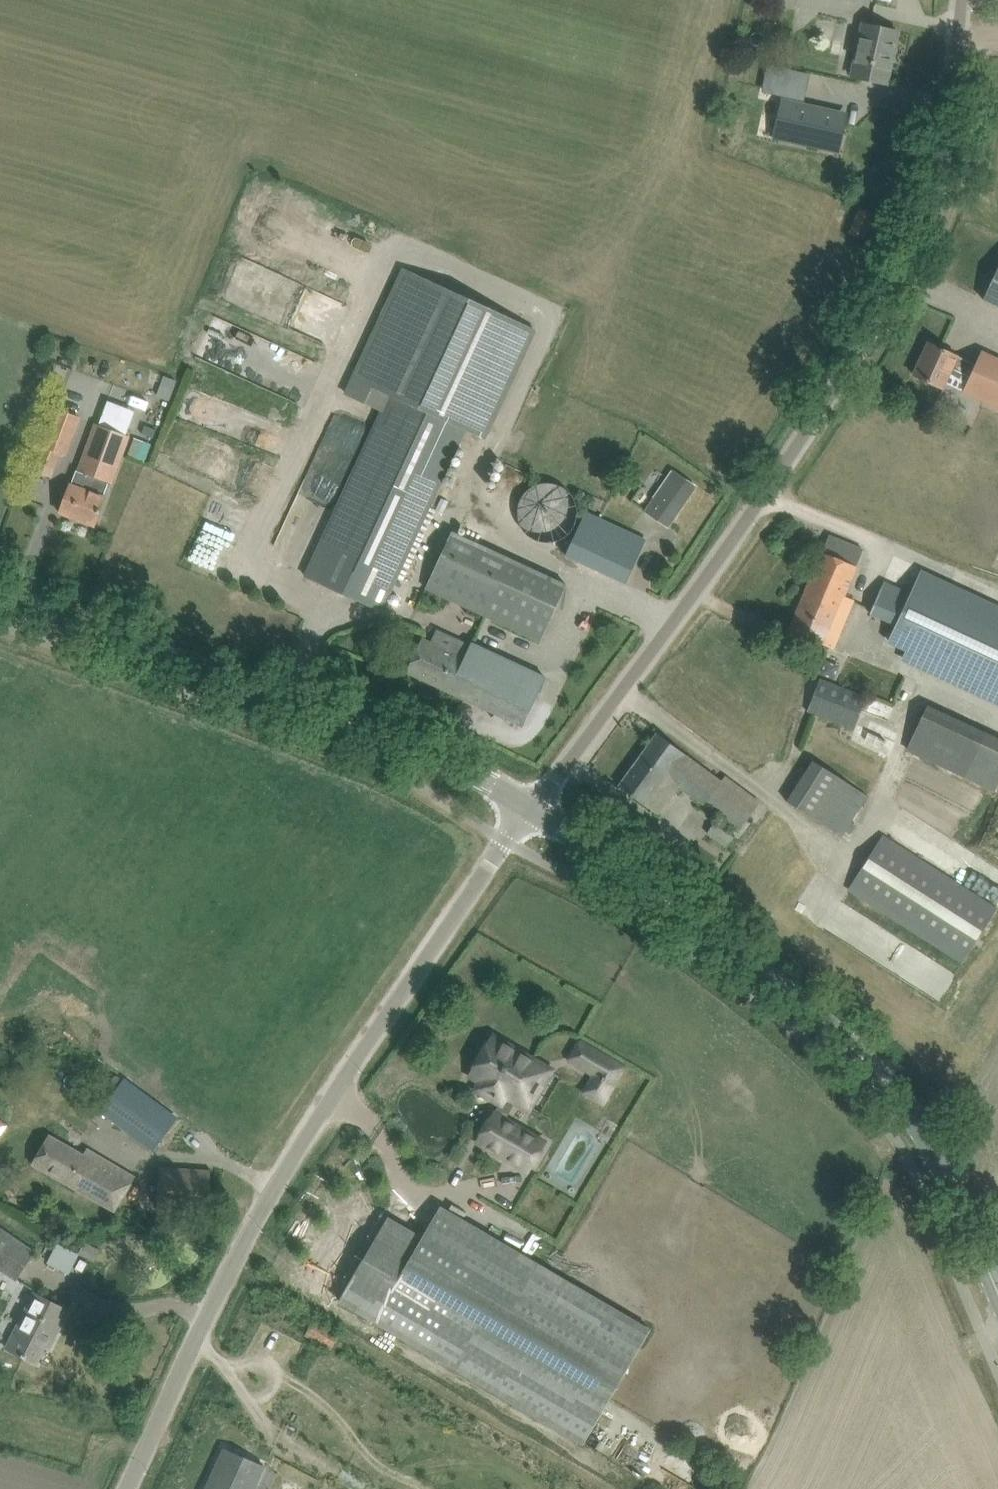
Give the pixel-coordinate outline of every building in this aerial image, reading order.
[(852,77),(867,80),(887,85),(898,31),(863,24),(852,77)] [(761,93),(778,96),(784,69),(767,65),(761,93)] [(784,103),(776,141),(839,155),(848,116),(784,103)] [(383,412),(306,577),(381,611),(465,429),(483,438),(533,328),(406,269),(348,395),(383,412)] [(997,309),(997,269),(983,302),(997,309)] [(914,375),(943,388),(945,383),(997,407),(997,358),(982,351),(976,365),(928,343),(914,375)] [(158,395),(170,400),(178,380),(168,377),(165,376),(158,395)] [(33,471),(53,478),(61,455),(68,457),(82,417),(55,408),(33,471)] [(111,483),(129,436),(97,424),(80,471),(76,470),(60,512),(95,526),(106,498),(104,497),(110,483),(111,483)] [(154,438),(157,430),(146,425),(143,433),(154,438)] [(144,441),(137,459),(144,462),(151,444),(144,441)] [(648,513),(652,516),(668,527),(696,487),(675,472),(673,475),(674,476),(648,513)] [(514,508),(514,510),(515,513),(515,516),(516,519),(517,523),(518,525),(520,529),(522,530),(524,533),(527,535),(530,537),(532,538),(535,539),(537,540),(541,541),(543,541),(546,541),(549,540),(552,540),(555,539),(558,538),(560,537),(563,535),(565,533),(567,531),(569,528),(571,525),(573,522),(574,520),(574,518),(575,514),(575,512),(575,509),(575,506),(574,503),(573,500),(572,497),(571,495),(569,492),(567,489),(563,486),(561,485),(560,484),(556,482),(554,481),(551,480),(547,480),(545,480),(541,480),(539,480),(537,481),(533,482),(532,483),(528,485),(525,487),(524,489),(522,491),(519,494),(518,495),(517,499),(515,503),(515,505),(515,507),(514,508)] [(566,555),(608,575),(626,583),(646,540),(586,512),(566,555)] [(453,530),(426,587),(541,641),(568,583),(453,530)] [(186,557),(224,573),(235,547),(197,531),(186,557)] [(789,632),(807,639),(835,651),(842,635),(830,630),(839,608),(849,612),(854,600),(844,596),(863,550),(829,535),(789,632)] [(911,592),(885,580),(869,615),(914,636),(904,657),(997,701),(997,605),(922,569),(911,592)] [(443,633),(437,645),(422,638),(407,672),(523,726),(546,677),(471,643),(470,645),(443,633)] [(822,679),(808,710),(851,730),(865,698),(822,679)] [(986,732),(928,705),(907,748),(965,775),(994,789),(997,781),(997,738),(986,732)] [(722,781),(674,745),(657,733),(619,786),(658,815),(676,790),(679,792),(682,789),(738,832),(760,802),(725,776),(722,781)] [(813,761),(787,802),(842,836),(867,796),(813,761)] [(715,823),(708,833),(727,847),(734,838),(715,823)] [(884,837),(860,874),(850,890),(963,963),(997,909),(884,837)] [(477,1089),(500,1103),(496,1109),(508,1116),(539,1063),(515,1049),(511,1054),(491,1042),(475,1070),(485,1076),(477,1089)] [(571,1060),(593,1073),(583,1090),(603,1102),(623,1067),(582,1043),(571,1060)] [(115,1073),(92,1104),(154,1150),(177,1118),(115,1073)] [(478,1141),(528,1170),(545,1143),(494,1113),(478,1141)] [(599,1137),(616,1143),(624,1121),(607,1114),(599,1137)] [(49,1136),(39,1153),(35,1162),(98,1201),(116,1211),(132,1183),(49,1136)] [(160,1167),(157,1207),(209,1211),(212,1170),(160,1167)] [(423,1238),(374,1321),(583,1443),(650,1330),(441,1207),(423,1238)] [(423,1238),(418,1235),(388,1218),(340,1301),(369,1318),(374,1321),(423,1238)] [(14,1277),(33,1251),(0,1226),(0,1266),(14,1277)] [(94,1259),(100,1248),(86,1241),(81,1252),(94,1259)] [(4,1347),(18,1354),(36,1364),(50,1336),(54,1338),(69,1310),(32,1292),(4,1347)] [(315,1318),(305,1335),(331,1350),(341,1333),(315,1318)] [(262,1465),(224,1448),(217,1464),(223,1467),(213,1488),(251,1488),(262,1465)]
